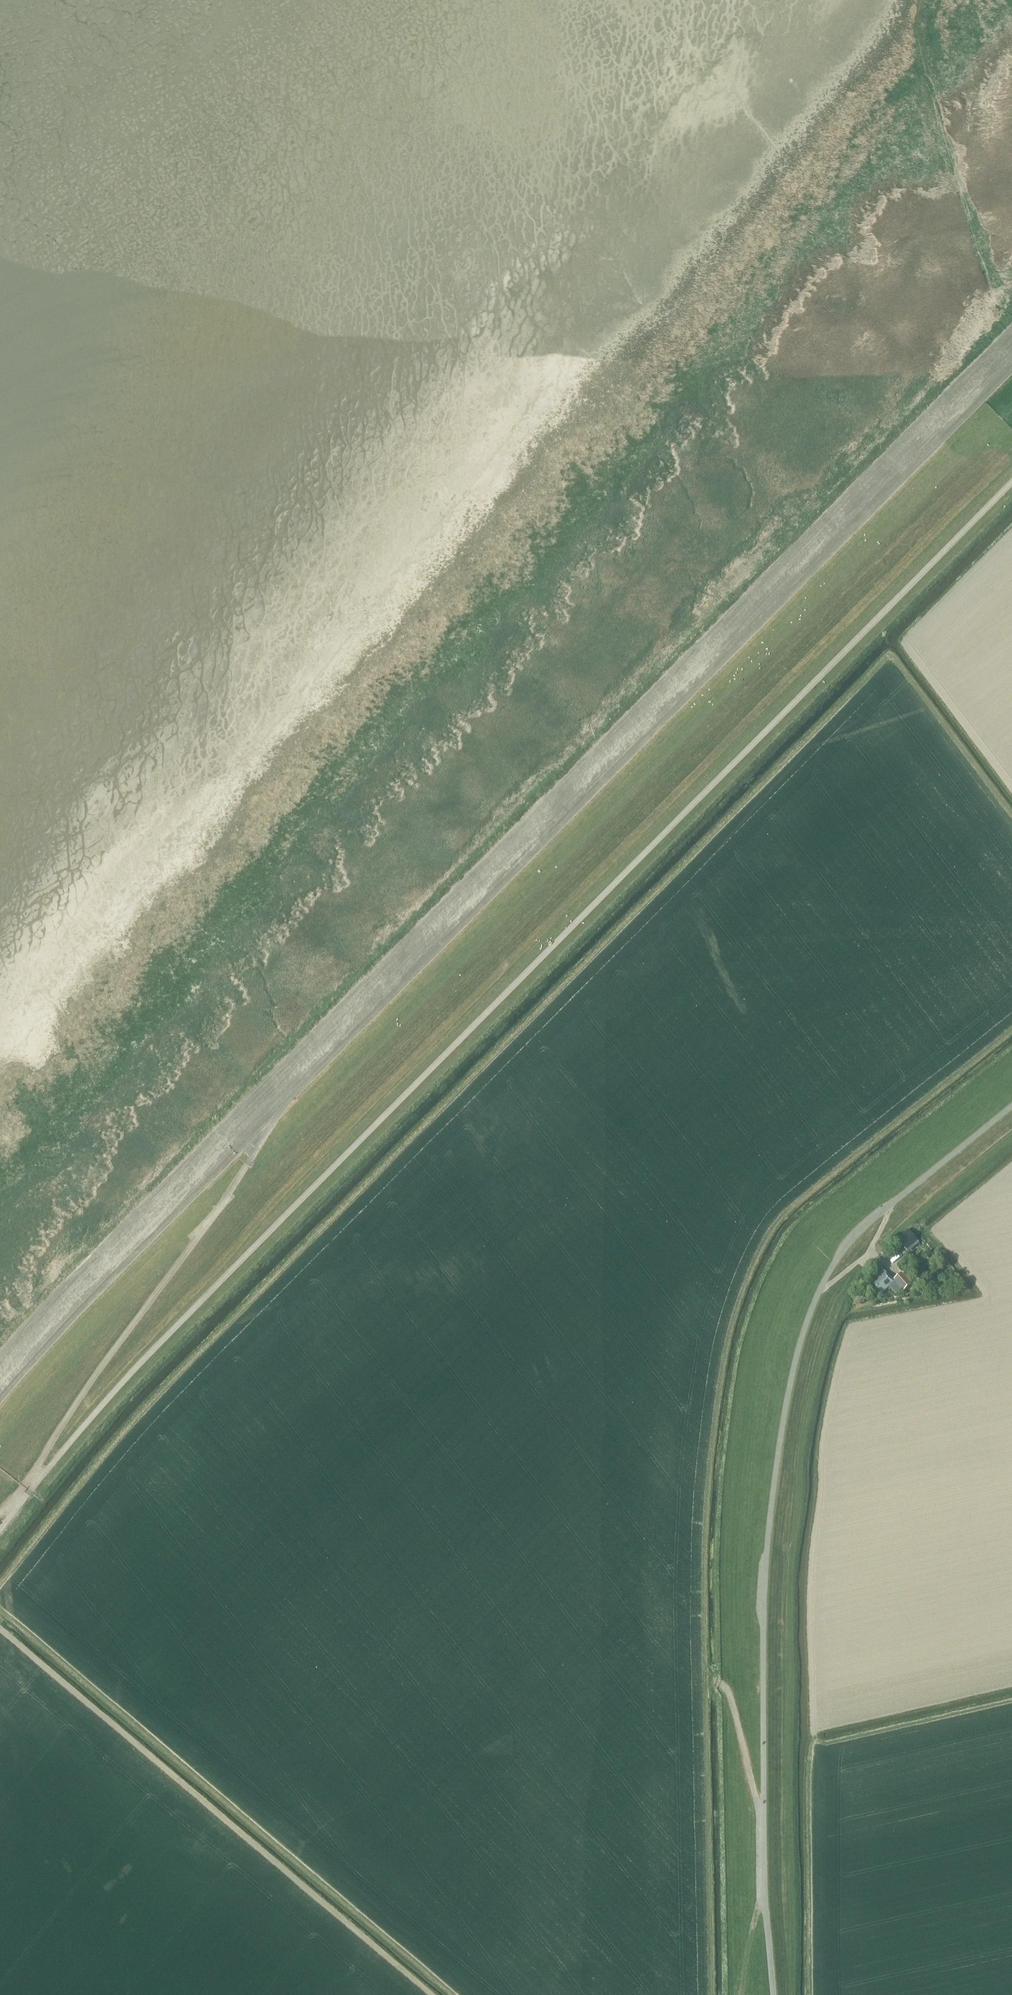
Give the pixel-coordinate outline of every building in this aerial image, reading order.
[(909,1232),(899,1242),(908,1253),(919,1243),(909,1232)] [(880,1278),(871,1287),(879,1296),(890,1286),(897,1294),(903,1288),(904,1290),(911,1283),(902,1273),(893,1281),(882,1268),(876,1274),(880,1278)]
